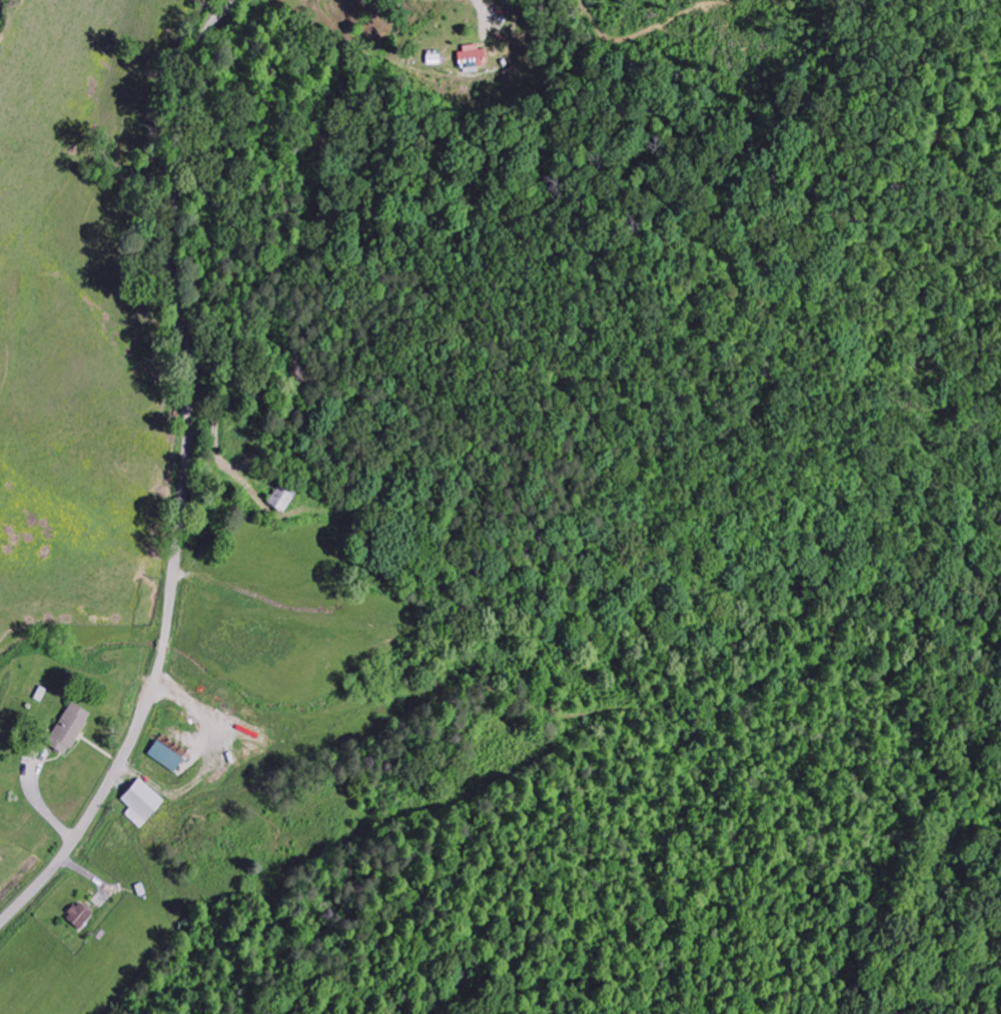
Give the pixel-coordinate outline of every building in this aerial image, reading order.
[(463,73),(491,69),(488,50),(480,51),(479,47),(460,50),(463,73)] [(269,504),(286,514),(298,494),(282,484),(269,504)] [(47,745),(68,757),(92,714),(71,702),(47,745)] [(149,756),(176,774),(185,759),(158,742),(149,756)] [(122,800),(132,809),(126,815),(142,829),(166,802),(141,779),(122,800)] [(67,920),(82,931),(95,914),(79,903),(67,920)]
